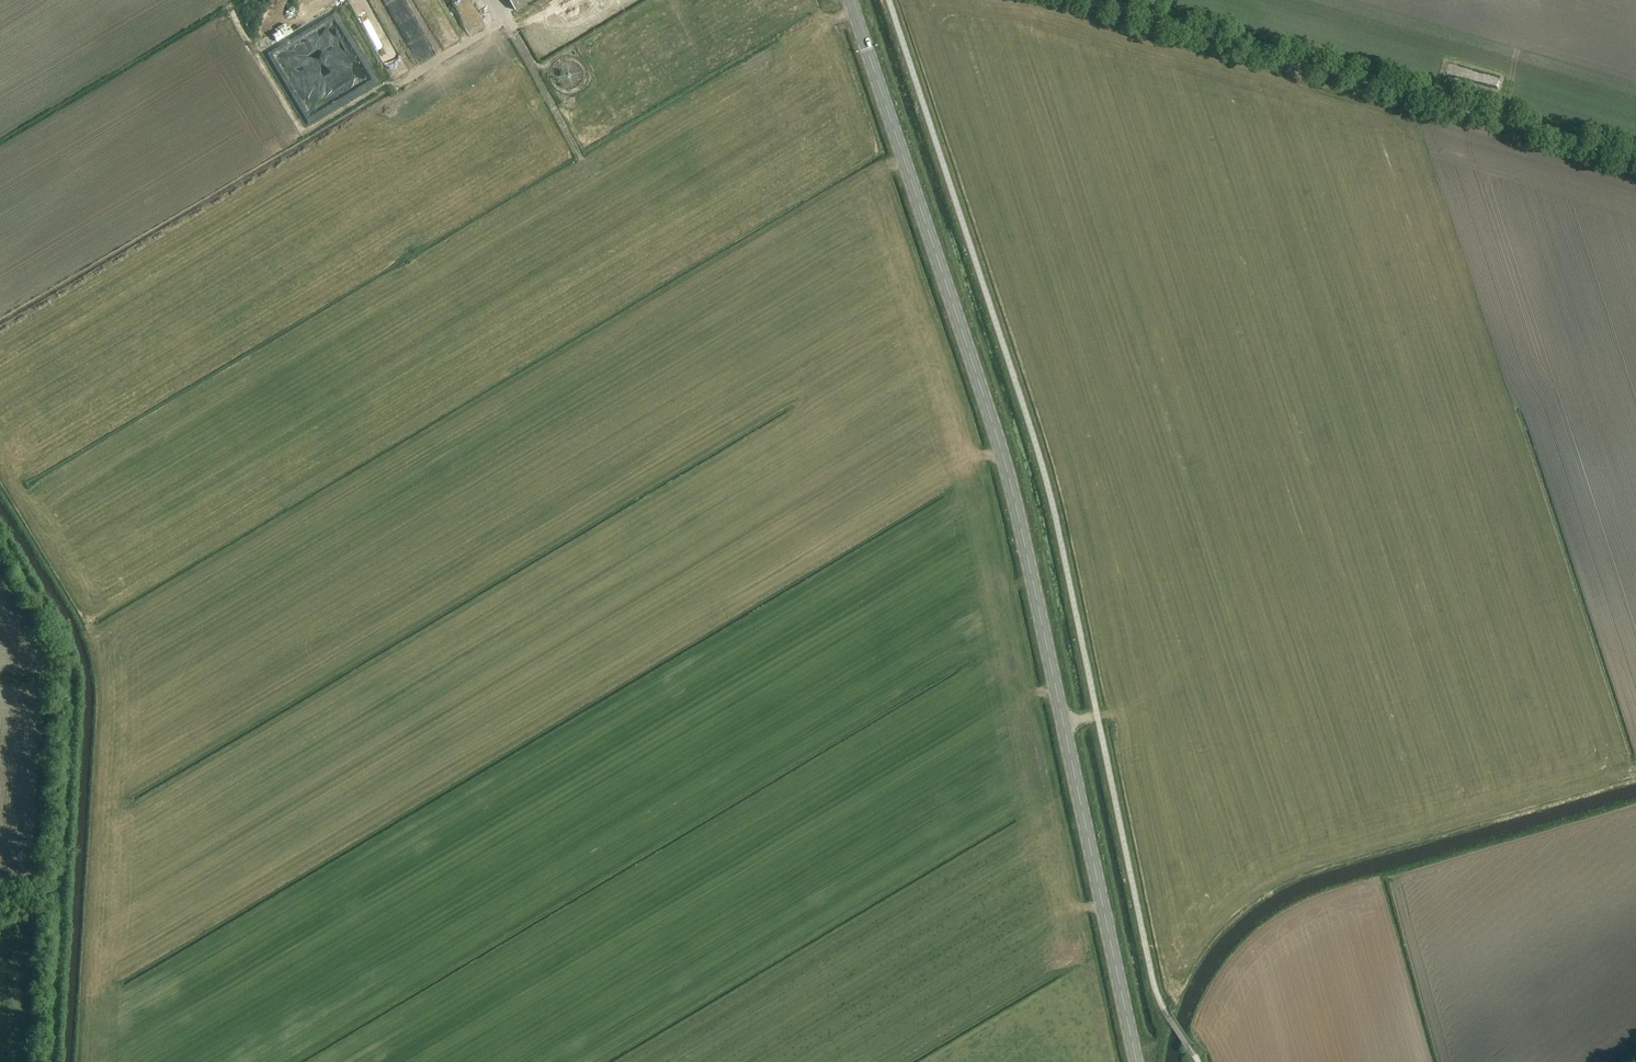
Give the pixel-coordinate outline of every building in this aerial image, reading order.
[(427,2),(426,0),(404,0),(388,9),(394,21),(427,2)] [(406,39),(451,11),(445,0),(400,29),(406,39)] [(515,11),(534,0),(508,0),(515,11)] [(416,58),(427,53),(422,42),(410,47),(416,58)]
